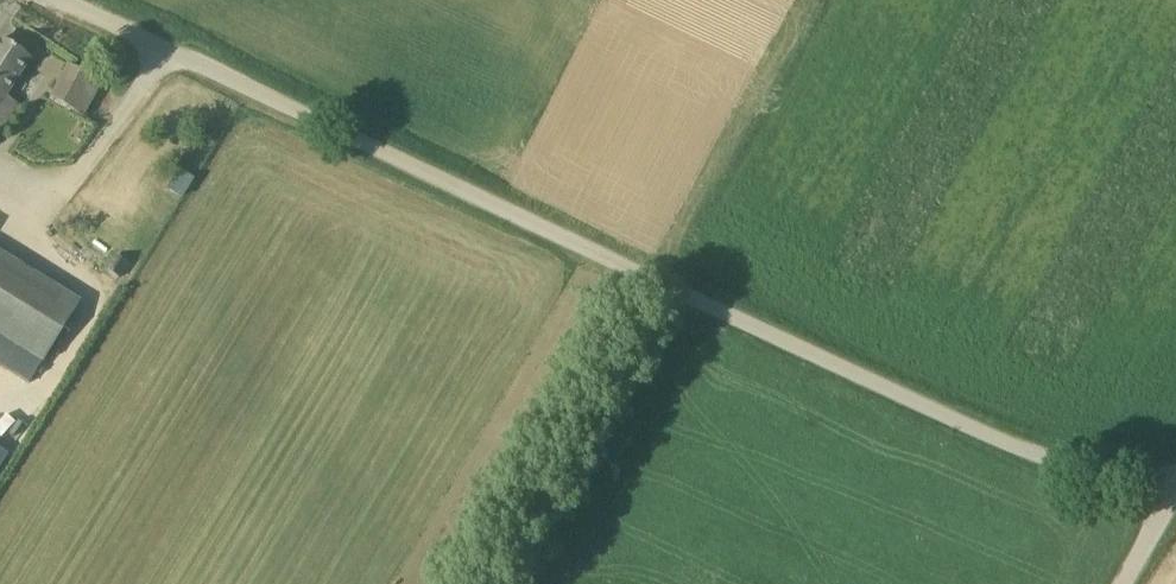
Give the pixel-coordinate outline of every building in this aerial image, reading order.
[(27,59),(0,41),(0,133),(5,126),(18,105),(5,96),(27,59)] [(101,83),(68,66),(50,99),(82,116),(101,83)] [(42,359),(76,305),(0,257),(0,333),(42,359)]
